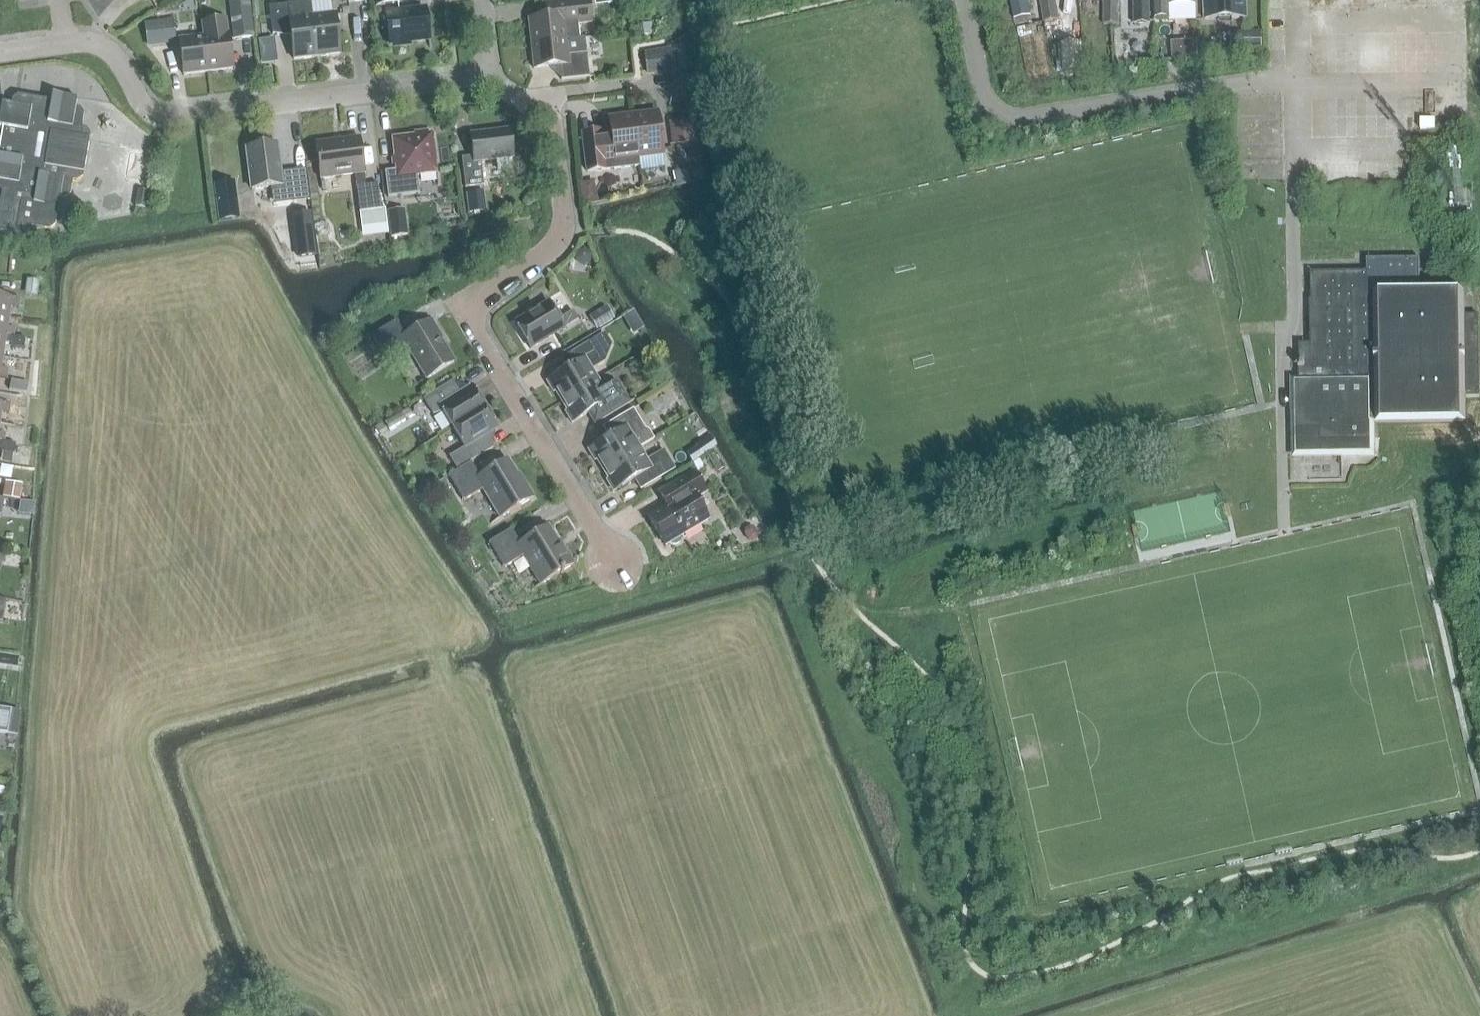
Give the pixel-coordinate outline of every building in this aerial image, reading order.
[(248,0),(237,0),(238,2),(228,3),(232,39),(253,36),(248,0)] [(527,20),(530,44),(578,38),(576,24),(592,22),(589,0),(573,0),(552,2),(553,17),(527,20)] [(1026,0),(1009,0),(1013,20),(1029,16),(1026,0)] [(1042,23),(1058,20),(1054,0),(1038,0),(1042,23)] [(1134,25),(1149,25),(1149,0),(1134,0),(1134,25)] [(1195,4),(1195,0),(1155,0),(1156,18),(1171,17),(1170,6),(1195,4)] [(1204,20),(1247,19),(1246,0),(1203,0),(1204,20)] [(268,6),(272,34),(289,32),(293,59),(316,57),(311,16),(309,1),(268,6)] [(393,45),(409,44),(409,41),(428,39),(425,9),(385,14),(389,44),(393,43),(393,45)] [(316,57),(339,54),(334,13),(311,16),(316,57)] [(171,19),(143,23),(147,47),(175,44),(171,19)] [(232,69),(227,33),(225,19),(201,22),(203,36),(207,72),(232,69)] [(643,35),(652,34),(650,24),(642,24),(643,35)] [(1260,32),(1239,32),(1239,49),(1260,49),(1260,32)] [(183,75),(207,72),(203,36),(178,39),(183,75)] [(559,66),(560,80),(588,77),(584,38),(578,38),(530,44),(533,69),(559,66)] [(1171,61),(1197,59),(1196,41),(1170,42),(1171,61)] [(1058,45),(1060,72),(1080,71),(1078,44),(1058,45)] [(646,74),(674,71),(671,48),(643,52),(646,74)] [(1,191),(0,197),(0,232),(16,235),(16,231),(29,233),(30,227),(48,230),(54,226),(59,198),(63,199),(70,195),(72,181),(76,182),(82,177),(82,173),(83,173),(89,134),(85,129),(81,128),(83,114),(79,108),(74,107),(76,98),(51,94),(50,101),(17,95),(11,99),(11,104),(1,102),(0,109),(0,128),(1,128),(0,135),(0,190),(1,191)] [(632,115),(638,158),(662,154),(657,112),(632,115)] [(603,162),(638,158),(632,115),(608,118),(610,135),(600,137),(600,131),(582,134),(587,172),(604,170),(603,162)] [(693,119),(668,122),(671,146),(696,143),(693,119)] [(484,185),(480,161),(513,158),(509,130),(469,135),(472,157),(461,158),(465,188),(484,185)] [(416,176),(436,173),(431,133),(391,138),(395,170),(384,171),(387,197),(419,193),(416,176)] [(319,179),(354,174),(361,231),(378,229),(379,234),(387,233),(380,184),(365,186),(359,138),(315,143),(319,179)] [(279,172),(275,144),(246,148),(251,190),(270,187),(272,199),(296,196),(292,171),(279,172)] [(592,180),(578,183),(583,205),(597,202),(592,180)] [(137,190),(134,207),(144,208),(147,192),(137,190)] [(466,193),(468,213),(483,211),(481,191),(466,193)] [(390,227),(402,226),(400,212),(388,213),(390,227)] [(292,220),(297,254),(312,252),(307,218),(292,220)] [(1365,260),(1366,272),(1310,273),(1311,301),(1309,301),(1310,344),(1298,344),(1299,377),(1294,377),(1294,455),(1370,454),(1369,424),(1371,424),(1371,423),(1465,421),(1464,398),(1479,397),(1478,316),(1463,316),(1463,292),(1419,292),(1418,259),(1365,260)] [(8,315),(10,305),(17,306),(18,297),(11,296),(0,294),(0,314),(8,315)] [(530,349),(578,320),(572,311),(559,319),(548,302),(514,323),(530,349)] [(588,317),(596,330),(613,319),(605,306),(588,317)] [(8,315),(0,314),(0,335),(12,337),(12,335),(14,327),(7,326),(6,326),(8,315)] [(426,379),(454,362),(440,340),(442,339),(431,320),(404,336),(396,321),(372,336),(386,360),(407,347),(426,379)] [(562,401),(596,379),(591,370),(604,363),(611,345),(604,333),(561,359),(567,369),(546,381),(553,392),(556,391),(562,401)] [(2,356),(4,340),(7,341),(11,345),(23,347),(24,337),(12,335),(12,337),(0,335),(0,356),(2,356)] [(598,421),(629,403),(617,382),(603,390),(596,379),(562,401),(568,411),(565,412),(572,423),(592,411),(598,421)] [(27,383),(10,380),(8,389),(25,392),(27,383)] [(452,427),(485,407),(472,386),(461,393),(454,380),(423,399),(433,415),(443,411),(452,427)] [(1,411),(8,412),(10,403),(2,402),(3,401),(0,401),(0,417),(1,411)] [(497,428),(485,407),(452,427),(465,447),(449,457),(457,470),(494,447),(487,435),(497,428)] [(648,431),(645,429),(633,409),(603,427),(609,437),(588,450),(595,460),(597,459),(603,469),(638,448),(653,439),(648,431)] [(2,451),(14,453),(16,442),(4,440),(3,443),(0,442),(0,448),(2,451)] [(646,460),(638,448),(603,469),(609,479),(607,480),(613,491),(634,478),(641,489),(675,468),(664,449),(646,460)] [(500,518),(533,498),(523,480),(520,481),(507,460),(480,477),(471,462),(448,476),(464,501),(483,490),(500,518)] [(693,471),(658,492),(667,506),(648,517),(666,545),(670,543),(673,544),(676,544),(679,542),(681,539),(681,536),(708,519),(695,498),(706,492),(693,471)] [(523,556),(540,584),(560,573),(561,574),(564,572),(563,570),(574,564),(563,547),(561,548),(548,527),(520,543),(511,529),(489,543),(504,568),(523,556)] [(16,667),(18,657),(14,656),(2,654),(0,664),(12,666),(16,667)] [(5,734),(10,709),(0,707),(0,733),(5,734)]
